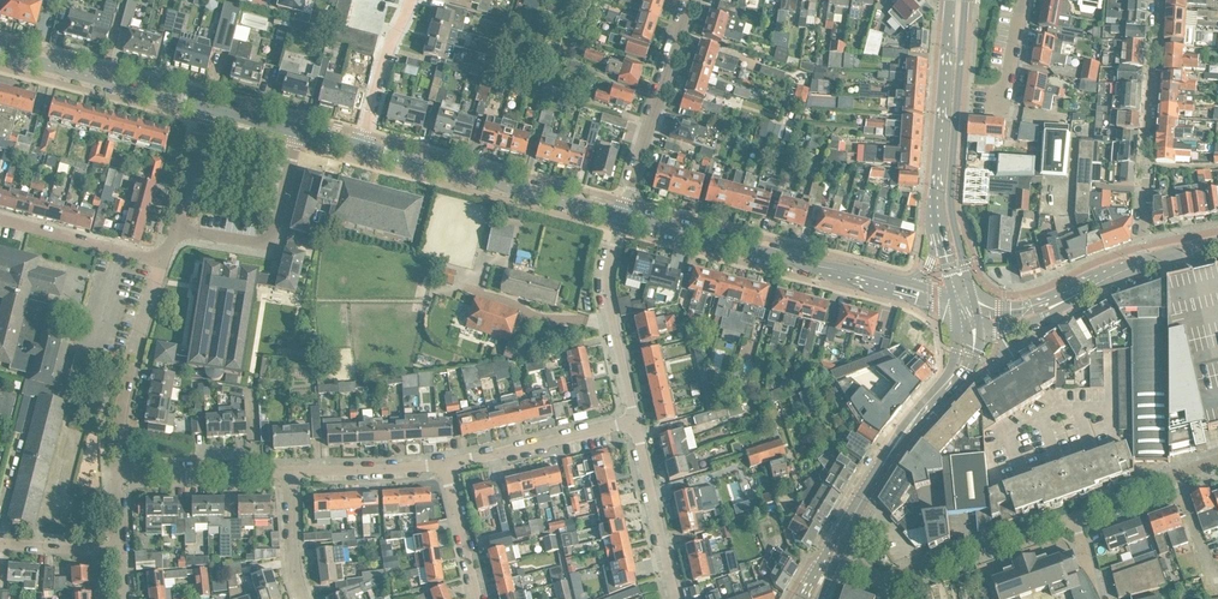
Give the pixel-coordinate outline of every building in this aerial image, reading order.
[(7,19),(17,22),(23,0),(3,0),(0,12),(0,17),(1,18),(2,19),(2,20),(3,20),(4,20),(5,20),(7,20),(7,19)] [(26,24),(36,27),(42,5),(44,5),(45,0),(23,0),(17,22),(19,22),(19,23),(20,24),(22,25),(23,25),(24,25),(25,24),(26,24)] [(133,19),(137,2),(129,0),(128,0),(121,27),(129,30),(130,30),(133,19)] [(278,8),(296,13),(294,21),(309,25),(311,16),(303,14),(306,0),(280,0),(278,8)] [(491,0),(480,0),(479,5),(477,11),(491,15),(493,9),(489,8),(491,0)] [(641,0),(618,0),(641,7),(639,13),(658,19),(662,7),(641,0)] [(737,7),(736,14),(736,18),(743,20),(746,0),(738,0),(737,7)] [(789,0),(782,0),(780,12),(787,13),(789,0)] [(787,13),(795,14),(797,0),(789,0),(787,13)] [(809,0),(803,0),(799,27),(806,28),(807,17),(808,13),(809,0)] [(808,13),(807,17),(814,18),(817,0),(809,0),(808,13)] [(837,0),(830,0),(827,23),(834,23),(835,17),(837,0)] [(849,0),(837,0),(835,17),(842,18),(844,8),(848,8),(849,0)] [(850,11),(849,19),(860,20),(862,6),(863,2),(873,4),(873,1),(878,2),(879,0),(856,0),(852,0),(850,11)] [(897,5),(888,14),(904,31),(912,24),(913,25),(922,17),(917,12),(919,10),(909,0),(902,0),(897,5)] [(1043,11),(1067,16),(1072,12),(1073,8),(1069,2),(1062,1),(1063,0),(1045,0),(1043,11)] [(1103,0),(1080,0),(1079,6),(1099,9),(1099,8),(1104,9),(1106,0),(1103,0)] [(1148,3),(1140,2),(1129,1),(1129,5),(1117,5),(1117,0),(1112,0),(1108,0),(1107,12),(1148,14),(1148,3)] [(1207,0),(1168,0),(1167,8),(1187,9),(1187,4),(1206,5),(1207,0)] [(720,2),(718,8),(736,14),(737,7),(732,5),(720,2)] [(230,53),(233,40),(236,26),(241,7),(225,3),(216,37),(213,49),(230,53)] [(349,13),(351,6),(338,3),(336,6),(336,10),(349,13)] [(451,29),(458,31),(459,24),(463,11),(466,11),(447,6),(446,12),(439,10),(435,9),(435,11),(432,11),(430,19),(433,19),(431,24),(451,29)] [(736,18),(736,14),(718,8),(716,14),(709,12),(706,20),(708,20),(707,24),(742,36),(746,23),(743,22),(743,20),(736,18)] [(106,46),(114,16),(96,11),(95,16),(71,9),(64,35),(106,46)] [(347,20),(349,13),(336,10),(335,13),(334,17),(347,20)] [(1186,27),(1187,12),(1167,10),(1166,25),(1186,27)] [(1198,10),(1197,17),(1208,18),(1208,20),(1217,21),(1217,12),(1198,10)] [(173,32),(177,19),(178,13),(169,11),(164,30),(173,32)] [(654,33),(657,21),(658,19),(639,13),(637,20),(609,11),(607,18),(619,22),(654,33)] [(1043,11),(1040,26),(1049,28),(1048,33),(1068,37),(1079,39),(1080,32),(1068,30),(1071,17),(1067,16),(1043,11)] [(1147,26),(1148,14),(1107,12),(1107,23),(1116,23),(1117,19),(1128,20),(1127,25),(1147,26)] [(345,28),(347,20),(334,17),(332,24),(345,28)] [(654,33),(619,22),(607,18),(606,21),(607,23),(614,25),(615,24),(615,23),(618,24),(617,29),(632,33),(631,38),(638,41),(650,44),(654,33)] [(147,32),(138,30),(139,27),(139,25),(139,24),(138,22),(136,21),(135,20),(133,19),(130,30),(129,30),(124,51),(140,55),(147,32)] [(181,40),(182,35),(186,22),(177,19),(173,32),(171,38),(180,40),(181,40)] [(347,42),(351,29),(345,28),(332,24),(328,37),(347,42)] [(446,45),(451,29),(431,24),(429,34),(431,35),(430,40),(428,39),(427,40),(446,45)] [(458,31),(468,33),(470,27),(459,24),(458,31)] [(748,38),(742,36),(707,24),(706,27),(704,27),(702,35),(703,35),(703,37),(721,42),(723,37),(746,45),(748,38)] [(1195,48),(1196,27),(1186,27),(1166,25),(1165,40),(1172,40),(1172,46),(1176,47),(1184,47),(1195,48)] [(251,30),(236,26),(233,40),(230,53),(227,65),(233,67),(230,79),(260,86),(264,68),(249,64),(254,45),(248,43),(251,30)] [(1146,41),(1147,29),(1112,26),(1111,34),(1122,35),(1122,39),(1146,41)] [(599,40),(601,32),(588,28),(586,36),(599,40)] [(354,44),(358,31),(351,29),(347,42),(353,44),(354,44)] [(499,29),(496,40),(503,42),(506,31),(499,29)] [(361,46),(365,33),(358,31),(354,44),(361,46)] [(157,59),(160,48),(163,36),(147,32),(140,55),(157,59)] [(929,33),(917,33),(911,32),(910,51),(927,53),(929,33)] [(368,48),(372,34),(365,33),(361,46),(368,48)] [(782,33),(778,47),(788,51),(790,34),(782,33)] [(1067,44),(1068,37),(1048,33),(1047,38),(1038,36),(1035,50),(1062,56),(1065,43),(1067,44)] [(379,36),(372,34),(368,48),(375,49),(379,36)] [(649,46),(638,43),(611,34),(609,41),(608,43),(626,48),(624,54),(634,57),(645,60),(649,46)] [(869,34),(863,56),(877,57),(882,37),(869,34)] [(191,68),(196,47),(198,39),(189,37),(187,44),(179,42),(174,64),(191,68)] [(207,72),(213,51),(211,51),(211,42),(198,39),(196,47),(191,68),(207,72)] [(454,47),(464,49),(466,41),(456,39),(454,47)] [(453,62),(455,55),(457,47),(454,47),(446,45),(427,40),(425,49),(428,50),(426,55),(424,54),(424,55),(446,61),(446,60),(453,62)] [(1145,55),(1145,43),(1133,42),(1115,41),(1114,47),(1123,48),(1122,53),(1145,55)] [(720,48),(713,46),(701,42),(700,44),(699,44),(696,52),(698,52),(697,54),(736,66),(737,67),(739,60),(718,53),(720,48)] [(831,42),(830,53),(844,54),(845,44),(831,42)] [(373,56),(375,49),(368,48),(361,46),(354,44),(353,44),(351,51),(373,56)] [(1184,47),(1176,47),(1172,46),(1164,46),(1163,59),(1202,62),(1202,56),(1184,54),(1184,47)] [(786,65),(788,51),(778,47),(773,61),(786,65)] [(584,59),(602,65),(605,55),(587,49),(584,59)] [(908,51),(895,50),(883,49),(882,58),(895,59),(895,57),(907,58),(908,51)] [(1069,57),(1062,56),(1035,50),(1032,66),(1050,69),(1055,65),(1067,68),(1069,57)] [(843,69),(844,54),(830,53),(828,68),(843,69)] [(1144,67),(1145,55),(1122,53),(1122,59),(1117,59),(1116,65),(1144,67)] [(733,74),(736,66),(697,54),(697,56),(695,56),(692,64),(694,64),(694,66),(712,72),(713,68),(733,74)] [(844,54),(843,69),(854,70),(855,55),(844,54)] [(786,65),(799,68),(801,61),(788,57),(786,65)] [(336,106),(341,87),(344,77),(327,73),(330,60),(323,58),(321,69),(318,78),(324,79),(319,102),(321,102),(320,105),(333,108),(334,106),(336,106)] [(408,58),(406,66),(419,69),(421,62),(408,58)] [(640,76),(643,65),(625,59),(624,64),(605,58),(603,65),(605,66),(640,76)] [(531,60),(527,59),(524,61),(523,65),(524,69),(528,70),(532,68),(533,64),(531,60)] [(1206,70),(1206,66),(1201,65),(1202,62),(1163,59),(1163,71),(1183,72),(1183,68),(1206,70)] [(468,66),(453,62),(446,60),(446,61),(444,68),(466,74),(466,73),(479,77),(481,69),(468,66)] [(1101,63),(1086,60),(1082,80),(1097,83),(1101,63)] [(889,66),(889,73),(925,76),(926,63),(899,61),(898,66),(889,66)] [(307,81),(297,79),(300,67),(282,62),(276,84),(284,86),(282,92),(284,93),(283,95),(290,97),(291,94),(306,98),(306,96),(313,98),(318,78),(321,69),(313,67),(310,76),(308,75),(307,81)] [(583,76),(586,67),(569,62),(566,71),(583,76)] [(813,73),(814,66),(815,65),(801,63),(800,71),(813,73)] [(636,88),(640,76),(605,66),(605,68),(607,69),(605,73),(619,78),(618,82),(636,88)] [(710,79),(711,75),(712,72),(694,66),(693,69),(691,69),(688,77),(690,77),(689,80),(725,92),(736,96),(739,88),(710,79)] [(760,74),(783,81),(786,73),(763,66),(760,74)] [(1142,86),(1144,69),(1132,68),(1101,66),(1101,73),(1109,73),(1109,71),(1118,72),(1118,76),(1116,76),(1115,82),(1127,82),(1127,85),(1142,86)] [(925,76),(889,73),(877,72),(877,79),(905,81),(905,86),(905,88),(924,89),(925,76)] [(1189,75),(1174,74),(1162,73),(1162,84),(1197,86),(1197,82),(1189,81),(1189,75)] [(1031,75),(1028,90),(1046,94),(1049,79),(1031,75)] [(439,89),(440,89),(442,79),(434,77),(428,101),(436,103),(439,89)] [(476,101),(479,102),(476,115),(483,117),(493,80),(483,78),(476,101)] [(506,82),(495,80),(493,88),(504,91),(506,82)] [(725,92),(689,80),(688,83),(687,82),(684,90),(686,91),(685,93),(704,99),(706,94),(720,98),(720,97),(747,105),(749,100),(736,96),(725,92)] [(1081,80),(1080,89),(1096,93),(1098,84),(1081,80)] [(1105,97),(1106,83),(1099,83),(1098,96),(1101,96),(1105,97)] [(510,91),(525,96),(527,88),(513,84),(510,91)] [(558,97),(560,89),(543,84),(541,92),(558,97)] [(860,84),(859,98),(869,98),(869,93),(871,93),(872,85),(860,84)] [(1141,100),(1142,86),(1127,85),(1117,84),(1117,98),(1122,98),(1141,100)] [(1196,92),(1197,86),(1162,84),(1161,95),(1180,96),(1196,98),(1196,92)] [(630,107),(635,93),(623,89),(613,86),(610,95),(597,92),(594,100),(614,106),(625,110),(627,106),(630,107)] [(794,100),(806,104),(810,90),(798,86),(794,100)] [(23,93),(0,87),(0,139),(1,139),(10,141),(12,134),(18,111),(23,93)] [(358,91),(341,87),(336,106),(353,111),(358,91)] [(923,102),(924,90),(924,89),(905,88),(905,89),(904,93),(889,92),(889,95),(871,93),(869,93),(869,98),(888,100),(923,102)] [(452,137),(457,116),(460,107),(445,103),(448,91),(440,89),(439,89),(436,103),(442,104),(435,132),(452,137)] [(1071,92),(1065,91),(1056,89),(1055,96),(1070,99),(1071,92)] [(1043,109),(1046,94),(1028,90),(1025,106),(1043,109)] [(36,96),(23,93),(18,111),(32,115),(36,96)] [(405,124),(410,103),(411,99),(394,94),(387,120),(405,124)] [(1195,103),(1196,98),(1180,96),(1161,95),(1160,105),(1195,108),(1195,103)] [(722,107),(696,99),(684,96),(684,98),(682,98),(679,106),(681,106),(680,110),(684,111),(683,116),(698,120),(701,109),(717,114),(718,109),(721,110),(722,107)] [(1100,107),(1101,96),(1098,96),(1097,112),(1098,112),(1103,113),(1108,113),(1108,108),(1100,107)] [(1140,113),(1141,100),(1122,98),(1117,98),(1114,98),(1113,111),(1128,112),(1140,113)] [(422,129),(429,104),(411,99),(410,103),(405,124),(422,129)] [(566,106),(574,109),(576,103),(567,100),(566,106)] [(922,115),(923,102),(888,100),(888,106),(903,107),(903,113),(922,115)] [(67,124),(72,106),(54,101),(49,120),(67,124)] [(799,102),(795,112),(802,115),(806,104),(799,102)] [(1195,112),(1195,108),(1160,105),(1159,119),(1179,120),(1179,118),(1179,111),(1195,112)] [(86,129),(91,111),(72,106),(67,124),(86,129)] [(107,135),(112,116),(91,111),(86,129),(107,135)] [(525,117),(534,119),(536,113),(527,111),(525,117)] [(538,123),(545,125),(550,126),(553,115),(542,112),(538,123)] [(628,122),(609,116),(603,114),(600,122),(614,126),(626,130),(628,122)] [(1139,130),(1140,115),(1128,114),(1119,114),(1118,128),(1127,129),(1139,130)] [(748,115),(742,134),(747,136),(753,117),(748,115)] [(128,140),(133,122),(112,116),(107,135),(128,140)] [(469,141),(472,130),(475,121),(457,116),(452,137),(469,141)] [(495,148),(500,128),(493,126),(495,118),(488,116),(486,124),(485,124),(483,132),(480,144),(495,148)] [(921,131),(922,120),(902,118),(902,122),(867,120),(866,127),(886,129),(921,131)] [(986,153),(988,120),(970,118),(968,142),(979,143),(978,153),(986,153)] [(510,152),(515,133),(518,123),(503,119),(500,128),(495,148),(510,152)] [(1186,121),(1179,120),(1159,119),(1158,130),(1193,132),(1194,128),(1186,127),(1186,121)] [(1005,133),(1006,121),(988,120),(986,153),(993,154),(995,138),(996,138),(996,140),(1002,140),(1002,139),(1004,139),(1005,133)] [(675,121),(670,137),(702,147),(714,151),(720,127),(708,124),(706,131),(675,121)] [(146,145),(151,127),(133,122),(128,140),(146,145)] [(1039,126),(1038,126),(1022,124),(1018,141),(1038,142),(1039,126)] [(525,156),(528,144),(530,136),(532,128),(525,126),(523,135),(515,133),(510,152),(525,156)] [(165,150),(170,132),(151,127),(146,145),(165,150)] [(536,159),(551,163),(556,144),(558,136),(551,134),(552,130),(544,128),(536,159)] [(920,145),(921,131),(886,129),(885,136),(901,137),(900,144),(920,145)] [(591,130),(587,144),(588,144),(588,145),(594,147),(598,133),(591,130)] [(1204,133),(1193,132),(1158,130),(1157,140),(1177,142),(1184,142),(1184,136),(1203,138),(1204,133)] [(1044,132),(1043,152),(1037,152),(1037,157),(1036,174),(1044,175),(1058,176),(1067,176),(1072,134),(1044,132)] [(26,138),(12,134),(10,141),(16,143),(31,147),(34,135),(27,133),(26,138)] [(1138,146),(1138,135),(1118,133),(1118,139),(1109,138),(1109,137),(1095,136),(1095,143),(1103,143),(1114,144),(1138,146)] [(566,167),(570,148),(573,140),(558,136),(556,144),(551,163),(566,167)] [(808,151),(816,153),(820,138),(813,136),(808,151)] [(1076,215),(1090,216),(1095,139),(1082,138),(1081,141),(1078,176),(1076,215)] [(7,150),(14,152),(16,143),(10,141),(1,139),(0,141),(0,161),(4,162),(7,150)] [(102,141),(95,139),(93,146),(101,148),(102,141)] [(1183,148),(1184,142),(1177,142),(1157,140),(1157,151),(1192,154),(1192,152),(1197,153),(1197,149),(1183,148)] [(581,171),(584,159),(586,151),(588,145),(588,144),(587,144),(580,142),(578,150),(570,148),(566,167),(581,171)] [(601,142),(599,148),(592,174),(611,178),(617,153),(610,151),(611,145),(601,142)] [(680,149),(678,146),(667,142),(664,150),(678,154),(680,149)] [(829,151),(839,152),(839,143),(831,142),(829,151)] [(29,152),(31,147),(16,143),(14,152),(29,156),(29,152)] [(112,152),(114,145),(107,143),(105,150),(112,152)] [(919,158),(920,146),(920,145),(900,144),(900,149),(866,146),(865,154),(919,158)] [(1136,165),(1138,146),(1114,144),(1113,164),(1136,165)] [(99,156),(101,148),(93,146),(91,154),(99,156)] [(40,152),(41,149),(31,147),(29,152),(45,156),(46,153),(45,153),(40,152)] [(713,156),(714,151),(702,147),(700,153),(713,156)] [(111,159),(112,152),(105,150),(103,157),(111,159)] [(847,153),(838,152),(828,151),(825,162),(837,165),(846,167),(847,153)] [(1191,158),(1192,154),(1157,151),(1156,162),(1176,163),(1176,157),(1191,158)] [(710,167),(712,160),(713,156),(700,153),(698,158),(703,160),(701,165),(710,167)] [(99,164),(101,156),(99,156),(91,154),(89,161),(99,164)] [(918,171),(919,158),(865,154),(864,163),(883,164),(883,163),(899,164),(899,169),(918,171)] [(1035,177),(1036,174),(1037,157),(999,154),(997,178),(1031,177),(1035,177)] [(676,162),(684,164),(685,157),(678,155),(676,162)] [(109,166),(111,159),(103,157),(101,156),(99,164),(109,166)] [(670,159),(662,156),(659,167),(653,189),(660,191),(659,193),(667,195),(667,193),(668,193),(674,171),(667,169),(670,159)] [(76,168),(77,163),(62,159),(61,165),(76,168)] [(159,171),(162,160),(157,159),(155,167),(154,170),(159,171)] [(719,208),(726,184),(719,183),(721,174),(712,172),(715,161),(712,160),(710,167),(706,181),(711,182),(706,203),(712,204),(712,206),(719,208)] [(77,163),(76,168),(88,172),(89,166),(77,163)] [(1135,186),(1136,165),(1113,164),(1110,164),(1110,170),(1115,170),(1114,184),(1135,186)] [(10,167),(8,174),(6,182),(12,183),(14,176),(13,175),(15,168),(10,167)] [(109,169),(104,186),(112,188),(117,172),(109,169)] [(918,174),(906,173),(871,169),(869,179),(873,179),(891,180),(891,186),(898,187),(898,186),(917,187),(918,174)] [(156,182),(159,171),(154,170),(151,181),(156,182)] [(1211,215),(1207,191),(1205,181),(1205,179),(1204,170),(1198,170),(1200,185),(1191,187),(1192,196),(1195,217),(1196,217),(1196,219),(1205,218),(1204,216),(1211,215)] [(683,197),(689,175),(674,171),(668,193),(683,197)] [(736,171),(732,186),(726,184),(719,208),(727,210),(728,208),(736,211),(741,188),(740,188),(744,173),(736,171)] [(423,201),(422,201),(339,179),(339,181),(324,177),(324,176),(306,172),(290,231),(308,236),(311,224),(327,228),(329,222),(412,244),(423,201)] [(966,172),(963,204),(987,205),(990,174),(966,172)] [(692,199),(698,201),(705,176),(697,174),(696,177),(689,175),(683,197),(684,197),(684,199),(691,201),(692,199)] [(747,174),(743,189),(741,188),(736,211),(743,213),(743,214),(750,216),(754,202),(759,182),(760,182),(761,178),(754,177),(754,176),(747,174)] [(1030,193),(1031,183),(1043,183),(1044,175),(1036,174),(1035,177),(1031,177),(997,178),(990,178),(989,194),(990,194),(990,193),(1018,195),(1018,192),(1030,193)] [(36,189),(38,182),(32,180),(30,188),(36,189)] [(766,184),(760,182),(759,182),(754,202),(750,216),(758,218),(759,217),(765,218),(771,197),(776,198),(778,189),(780,182),(772,180),(770,180),(767,182),(766,184)] [(152,199),(156,185),(141,181),(140,186),(136,185),(134,194),(152,199)] [(45,184),(38,182),(36,189),(43,191),(45,184)] [(1180,219),(1177,201),(1177,197),(1169,198),(1167,182),(1160,183),(1161,191),(1164,207),(1166,222),(1170,221),(1170,222),(1172,222),(1172,224),(1179,223),(1179,221),(1180,221),(1180,219)] [(816,199),(819,187),(819,185),(813,183),(809,197),(816,199)] [(112,189),(112,188),(104,186),(101,199),(102,199),(101,199),(106,201),(110,188),(112,189)] [(819,187),(816,199),(814,204),(813,208),(810,219),(817,221),(815,231),(816,232),(817,233),(821,234),(823,233),(826,234),(836,197),(830,195),(825,212),(820,211),(824,198),(822,197),(825,189),(819,187)] [(1195,217),(1192,196),(1191,187),(1176,189),(1177,197),(1177,201),(1180,219),(1187,219),(1188,220),(1193,219),(1194,218),(1195,217)] [(5,189),(4,194),(3,193),(0,204),(0,207),(15,211),(19,193),(5,189)] [(797,194),(791,192),(778,189),(776,198),(780,199),(775,221),(781,222),(781,224),(788,226),(795,202),(797,194)] [(838,189),(836,197),(826,234),(830,235),(831,237),(835,238),(837,237),(840,238),(845,217),(839,216),(845,191),(838,189)] [(1207,191),(1211,215),(1213,215),(1213,217),(1217,217),(1217,189),(1207,191)] [(878,198),(886,200),(888,192),(880,190),(878,198)] [(1152,210),(1153,215),(1152,220),(1153,224),(1155,226),(1166,224),(1166,222),(1164,207),(1161,191),(1153,192),(1152,210)] [(845,217),(840,238),(842,238),(843,240),(847,241),(848,240),(852,241),(860,213),(864,197),(865,194),(858,192),(856,202),(851,219),(845,217)] [(1029,212),(1030,193),(1018,192),(1018,195),(1017,211),(1029,212)] [(15,211),(30,215),(34,200),(33,200),(34,196),(19,193),(15,211)] [(152,199),(134,194),(130,209),(134,210),(134,211),(148,214),(152,199)] [(1106,250),(1131,241),(1133,210),(1111,209),(1104,208),(1104,195),(1092,194),(1091,209),(1100,232),(1106,250)] [(50,201),(45,219),(61,223),(64,209),(63,209),(64,205),(59,203),(60,199),(51,196),(50,201)] [(803,228),(809,207),(813,208),(814,204),(816,199),(809,197),(804,196),(802,203),(795,202),(788,226),(796,228),(797,226),(803,228)] [(100,206),(101,199),(102,199),(101,199),(95,197),(93,205),(100,206)] [(860,213),(852,241),(856,242),(857,244),(861,245),(862,244),(864,244),(870,222),(864,221),(867,213),(870,200),(869,198),(864,197),(860,213)] [(34,200),(30,215),(45,219),(50,201),(41,198),(40,202),(34,200)] [(81,209),(67,205),(66,210),(64,209),(61,223),(76,227),(81,209)] [(95,213),(91,212),(88,207),(82,205),(81,209),(76,227),(90,231),(95,213)] [(121,214),(123,208),(115,206),(114,212),(121,214)] [(130,211),(126,225),(144,230),(148,214),(134,211),(134,212),(130,211)] [(874,215),(866,245),(880,248),(886,228),(888,218),(874,215)] [(1066,251),(1070,263),(1087,257),(1088,236),(1090,216),(1076,215),(1079,231),(1065,237),(1067,242),(1066,242),(1070,250),(1066,251)] [(93,231),(102,234),(106,220),(96,217),(93,231)] [(880,248),(895,252),(902,225),(903,222),(894,220),(888,218),(886,228),(880,248)] [(1010,254),(1012,223),(1010,222),(993,221),(991,252),(1010,254)] [(895,252),(909,256),(915,236),(914,236),(915,225),(903,222),(902,225),(895,252)] [(509,255),(513,239),(515,228),(493,223),(487,251),(509,255)] [(140,244),(144,230),(126,225),(124,233),(117,230),(115,237),(140,244)] [(1057,240),(1059,239),(1058,232),(1049,234),(1050,241),(1048,241),(1050,249),(1042,251),(1047,270),(1058,268),(1057,267),(1063,266),(1057,240)] [(1106,250),(1100,232),(1092,235),(1088,236),(1087,257),(1106,250)] [(309,238),(302,236),(290,233),(279,278),(258,275),(256,285),(276,288),(295,293),(305,255),(295,253),(297,244),(306,247),(309,238)] [(1041,272),(1038,260),(1036,253),(1040,252),(1038,245),(1025,248),(1026,253),(1017,255),(1022,277),(1041,272)] [(60,296),(65,276),(36,268),(38,259),(17,253),(0,249),(0,297),(5,299),(0,319),(0,361),(11,364),(10,369),(28,374),(23,394),(34,397),(34,395),(40,397),(41,396),(61,401),(62,397),(65,397),(75,355),(66,353),(69,340),(44,333),(51,306),(47,305),(50,294),(60,296)] [(653,266),(655,259),(654,258),(654,259),(639,255),(640,254),(639,254),(637,262),(636,262),(635,265),(630,264),(627,275),(642,279),(641,283),(647,285),(652,266),(653,266)] [(670,263),(655,259),(653,266),(652,266),(647,285),(675,292),(680,273),(668,270),(670,263)] [(256,285),(258,275),(258,273),(205,264),(202,284),(200,283),(200,282),(193,281),(192,291),(199,292),(199,291),(200,291),(190,352),(176,350),(177,347),(158,344),(155,362),(174,365),(174,363),(188,365),(188,368),(206,371),(206,373),(206,375),(207,377),(208,379),(210,381),(213,382),(216,382),(217,382),(220,380),(222,379),(224,376),(224,375),(224,374),(242,377),(256,285)] [(561,286),(533,277),(528,276),(521,274),(521,275),(484,264),(478,286),(485,288),(486,287),(562,309),(565,298),(558,296),(561,286)] [(457,272),(437,267),(433,280),(453,286),(457,272)] [(1216,268),(1216,269),(1215,269),(1215,270),(1206,272),(1206,271),(1204,272),(1196,274),(1195,274),(1194,274),(1194,273),(1191,274),(1191,275),(1190,275),(1191,277),(1173,281),(1172,279),(1171,279),(1168,279),(1168,280),(1168,281),(1169,312),(1171,454),(1171,458),(1197,452),(1208,449),(1203,430),(1209,429),(1209,431),(1212,430),(1212,429),(1213,429),(1217,427),(1217,268),(1216,268)] [(686,320),(693,322),(696,312),(706,273),(701,271),(700,270),(697,269),(695,270),(694,269),(692,277),(685,275),(681,290),(693,293),(689,310),(686,320)] [(713,298),(719,276),(716,275),(716,274),(712,273),(710,274),(706,273),(696,312),(702,314),(707,296),(713,298)] [(731,279),(727,278),(727,277),(723,276),(722,277),(719,276),(713,298),(719,299),(715,317),(716,317),(714,324),(720,326),(722,319),(721,319),(731,279)] [(746,283),(742,282),(741,280),(737,279),(736,280),(731,279),(721,319),(722,319),(728,320),(730,313),(733,302),(737,304),(740,305),(746,283)] [(1169,312),(1168,281),(1167,281),(1167,282),(1168,291),(1151,291),(1151,321),(1141,321),(1141,311),(1139,306),(1141,305),(1137,294),(1117,301),(1118,303),(1116,303),(1114,300),(1113,299),(1112,300),(1133,332),(1133,349),(1133,357),(1133,365),(1133,372),(1133,379),(1134,386),(1134,394),(1134,401),(1134,408),(1134,415),(1134,422),(1134,430),(1134,463),(1136,463),(1136,461),(1146,461),(1146,462),(1148,462),(1148,461),(1157,461),(1157,462),(1159,462),(1159,459),(1169,459),(1169,463),(1171,463),(1171,458),(1171,454),(1169,312)] [(747,325),(757,286),(752,284),(752,283),(748,282),(747,283),(746,283),(740,305),(744,306),(742,316),(740,323),(747,325)] [(1168,291),(1167,282),(1162,284),(1162,285),(1161,284),(1151,287),(1152,288),(1151,288),(1141,291),(1141,292),(1140,292),(1140,291),(1130,294),(1130,295),(1120,298),(1120,299),(1119,299),(1119,298),(1114,300),(1116,303),(1118,303),(1117,301),(1137,294),(1141,305),(1139,306),(1141,311),(1141,321),(1151,321),(1151,291),(1168,291)] [(761,287),(757,286),(747,325),(754,327),(758,309),(763,311),(768,289),(767,288),(766,287),(763,286),(761,287)] [(780,334),(790,294),(785,293),(784,291),(781,290),(779,291),(778,291),(772,313),(778,314),(773,332),(769,348),(775,350),(778,341),(780,334)] [(796,319),(799,320),(804,298),(800,297),(800,295),(796,294),(795,295),(790,294),(780,334),(778,341),(785,342),(791,318),(796,319)] [(804,321),(800,339),(807,341),(816,301),(812,300),(811,298),(807,297),(806,298),(804,298),(799,320),(804,321)] [(476,298),(466,326),(508,341),(518,312),(476,298)] [(644,300),(643,301),(631,303),(633,314),(638,313),(648,311),(647,303),(643,304),(644,300)] [(830,324),(824,323),(829,304),(827,304),(826,302),(822,301),(821,302),(816,301),(807,341),(808,341),(802,359),(808,361),(813,343),(816,333),(821,334),(827,336),(830,324)] [(1118,322),(1107,303),(1085,315),(1096,335),(1098,338),(1098,353),(1104,352),(1110,352),(1109,334),(1115,331),(1113,326),(1118,322)] [(859,312),(858,312),(856,310),(853,309),(851,310),(842,308),(837,326),(830,324),(827,336),(825,342),(834,344),(836,335),(844,338),(845,332),(853,334),(859,312)] [(861,313),(859,312),(853,334),(863,337),(862,341),(878,345),(881,335),(873,333),(878,317),(867,314),(868,313),(861,311),(861,313)] [(744,337),(747,325),(740,323),(742,316),(730,313),(728,320),(722,319),(720,326),(719,330),(744,337)] [(682,315),(673,317),(655,320),(654,315),(649,316),(646,316),(639,318),(634,319),(637,331),(675,324),(684,321),(682,315)] [(1094,334),(1085,319),(1076,324),(1095,353),(1098,353),(1098,338),(1096,335),(1094,336),(1093,334),(1094,334)] [(1095,353),(1076,324),(1075,321),(1059,330),(1070,346),(1076,355),(1076,374),(1090,366),(1090,359),(1104,359),(1104,352),(1098,353),(1095,353)] [(676,330),(675,324),(637,331),(640,344),(652,341),(660,339),(658,334),(676,330)] [(697,324),(697,328),(704,337),(706,327),(697,324)] [(745,338),(750,340),(753,328),(747,327),(745,338)] [(1060,365),(1076,355),(1070,346),(1059,330),(1045,338),(1051,349),(1060,365)] [(1056,371),(1056,364),(1055,361),(1052,356),(1049,350),(1042,340),(1018,355),(1021,359),(977,385),(984,402),(986,430),(1045,393),(1042,389),(1053,382),(1056,382),(1056,371)] [(519,345),(508,341),(503,357),(513,361),(519,345)] [(584,347),(582,341),(576,342),(577,349),(584,347)] [(662,348),(654,349),(642,352),(645,367),(665,362),(662,348)] [(584,350),(573,352),(570,353),(570,354),(567,354),(568,359),(567,359),(569,368),(588,364),(584,350)] [(886,352),(885,352),(888,360),(894,358),(886,352)] [(908,352),(900,359),(908,367),(905,370),(917,382),(921,385),(933,374),(932,374),(915,356),(913,357),(908,352)] [(558,353),(550,355),(552,362),(559,360),(558,353)] [(1133,365),(1133,357),(1119,357),(1119,365),(1133,365)] [(539,358),(533,359),(535,372),(545,370),(544,365),(542,358),(539,358)] [(850,380),(837,385),(850,404),(853,409),(863,423),(879,435),(879,434),(889,423),(921,385),(917,382),(905,370),(903,368),(904,367),(897,361),(876,370),(895,386),(879,405),(850,380)] [(668,376),(665,362),(645,367),(648,381),(668,376)] [(501,364),(493,365),(495,374),(502,372),(501,364)] [(591,380),(588,364),(569,368),(572,383),(577,382),(577,383),(591,380)] [(496,377),(495,374),(493,365),(477,367),(481,381),(496,377)] [(481,381),(477,367),(461,369),(465,384),(481,381)] [(154,371),(151,385),(173,389),(175,375),(154,371)] [(835,371),(829,373),(832,378),(834,381),(838,380),(835,371)] [(1066,371),(1056,371),(1056,382),(1056,388),(1066,388),(1066,371)] [(418,374),(419,388),(435,387),(434,384),(433,372),(418,374)] [(554,383),(552,372),(546,374),(548,384),(549,390),(558,387),(566,386),(564,380),(557,382),(554,383)] [(419,388),(418,374),(402,376),(402,384),(403,390),(419,388)] [(402,384),(402,376),(387,378),(388,386),(402,384)] [(671,390),(668,376),(648,381),(652,395),(671,390)] [(355,382),(356,389),(370,387),(369,380),(355,382)] [(595,395),(592,381),(591,380),(577,383),(577,384),(571,385),(573,391),(575,391),(577,399),(595,395)] [(514,384),(515,390),(517,398),(523,397),(520,383),(514,384)] [(339,384),(318,387),(319,394),(339,393),(339,384)] [(171,401),(173,389),(151,385),(149,397),(171,401)] [(797,385),(786,389),(789,397),(800,394),(797,385)] [(986,456),(986,430),(984,402),(977,385),(976,386),(924,442),(940,455),(942,460),(944,473),(948,513),(948,515),(977,512),(978,533),(993,528),(992,519),(988,493),(986,456)] [(567,392),(566,386),(558,387),(560,394),(567,392)] [(243,390),(231,388),(230,394),(229,395),(242,397),(243,390)] [(789,397),(786,389),(775,393),(778,401),(789,397)] [(553,415),(550,404),(547,390),(532,393),(534,400),(539,422),(547,420),(547,417),(553,415)] [(674,405),(671,390),(652,395),(655,409),(674,405)] [(16,399),(17,396),(0,391),(0,415),(11,418),(16,399)] [(799,394),(807,417),(817,414),(809,391),(799,394)] [(448,412),(453,411),(451,397),(451,395),(446,396),(445,396),(448,412)] [(598,410),(595,395),(577,399),(579,408),(583,408),(584,413),(598,410)] [(34,525),(66,403),(66,402),(61,401),(41,396),(40,397),(9,519),(34,525)] [(460,410),(459,401),(458,396),(451,397),(453,411),(460,410)] [(169,414),(171,401),(149,397),(147,411),(169,414)] [(539,422),(534,400),(525,403),(526,406),(519,408),(523,422),(530,421),(531,424),(539,422)] [(552,403),(553,408),(556,419),(573,415),(572,409),(564,411),(562,400),(552,403)] [(694,417),(697,427),(744,414),(741,404),(694,417)] [(677,419),(674,405),(655,409),(658,423),(677,419)] [(523,422),(519,408),(513,409),(512,406),(503,408),(507,426),(523,422)] [(234,436),(232,415),(232,407),(219,408),(219,415),(221,437),(234,436)] [(322,439),(321,420),(320,407),(312,407),(314,439),(322,439)] [(491,430),(487,412),(480,413),(479,407),(471,408),(472,415),(477,433),(491,430)] [(477,433),(472,415),(471,408),(463,410),(464,412),(457,414),(462,437),(477,433)] [(507,426),(503,408),(494,410),(495,414),(490,415),(493,429),(507,426)] [(405,422),(407,441),(421,440),(420,417),(414,417),(413,409),(405,410),(405,419),(405,422)] [(853,409),(847,412),(859,429),(856,434),(872,445),(879,435),(863,423),(853,409)] [(174,428),(176,415),(169,414),(147,411),(145,423),(149,424),(148,431),(166,434),(167,427),(174,428)] [(759,415),(762,425),(773,422),(769,412),(759,415)] [(247,436),(246,424),(245,414),(232,415),(234,436),(247,436)] [(861,462),(870,447),(851,434),(841,414),(835,417),(846,440),(846,441),(849,443),(848,445),(843,451),(861,462)] [(221,437),(219,415),(206,416),(207,438),(221,437)] [(429,443),(438,443),(437,420),(437,415),(427,415),(428,416),(420,417),(421,440),(429,440),(429,443)] [(203,433),(202,418),(197,419),(191,419),(192,422),(192,434),(203,433)] [(343,445),(342,426),(342,419),(323,420),(323,430),(327,430),(328,446),(343,445)] [(375,443),(373,424),(373,419),(364,420),(365,425),(359,425),(360,429),(358,429),(359,444),(365,443),(365,447),(375,446),(374,443),(375,443)] [(383,419),(373,419),(373,424),(375,443),(391,442),(390,427),(389,427),(388,421),(383,421),(383,419)] [(407,441),(405,422),(405,419),(391,420),(391,427),(390,427),(391,442),(407,441)] [(453,438),(452,426),(452,423),(451,419),(447,419),(437,420),(438,443),(447,442),(447,438),(453,438)] [(270,442),(269,421),(261,422),(262,443),(270,442)] [(359,444),(358,429),(357,429),(357,425),(342,426),(343,445),(359,444)] [(770,427),(774,438),(779,437),(775,425),(770,427)] [(310,447),(309,435),(309,428),(291,429),(292,446),(299,446),(299,447),(310,447)] [(292,446),(291,429),(273,430),(274,449),(285,448),(285,446),(292,446)] [(683,430),(682,431),(670,434),(658,437),(662,450),(687,444),(686,441),(683,430)] [(780,440),(745,451),(750,467),(785,456),(780,440)] [(942,460),(940,455),(924,442),(914,453),(914,454),(911,458),(909,456),(901,469),(914,478),(917,489),(932,486),(929,474),(944,473),(942,460)] [(690,455),(687,444),(662,450),(665,464),(684,459),(690,455)] [(1135,474),(1134,465),(1127,444),(1086,458),(1086,457),(1033,475),(1034,477),(993,491),(994,496),(990,497),(989,492),(993,519),(994,519),(993,510),(998,508),(1003,524),(1019,518),(1018,515),(1044,506),(1045,509),(1098,491),(1096,487),(1135,474)] [(589,474),(612,469),(607,449),(591,453),(593,460),(583,462),(586,475),(589,474)] [(696,460),(692,453),(690,455),(684,459),(665,464),(669,481),(700,473),(696,460)] [(846,486),(856,469),(842,461),(840,456),(832,469),(831,467),(832,466),(823,455),(817,461),(822,466),(824,468),(829,474),(829,475),(846,486)] [(562,460),(567,480),(573,479),(570,466),(573,465),(571,458),(562,460)] [(769,465),(773,480),(789,476),(785,461),(769,465)] [(557,468),(544,472),(548,488),(550,497),(563,494),(557,468)] [(846,486),(829,475),(829,474),(824,468),(820,475),(822,486),(840,497),(846,486)] [(904,534),(917,548),(929,545),(927,533),(926,528),(923,516),(917,489),(914,478),(901,469),(899,468),(879,501),(906,532),(904,534)] [(615,483),(612,469),(589,474),(592,488),(615,483)] [(548,488),(544,472),(531,475),(536,497),(542,495),(540,490),(548,488)] [(536,497),(531,475),(525,476),(525,473),(518,475),(519,477),(518,478),(524,501),(531,499),(530,498),(536,497)] [(524,501),(518,478),(505,481),(510,503),(516,501),(516,502),(524,501)] [(840,497),(822,486),(821,488),(819,491),(810,478),(803,482),(808,490),(803,493),(815,499),(832,510),(840,497)] [(618,495),(615,483),(592,488),(584,490),(586,496),(593,494),(595,500),(618,495)] [(508,524),(501,498),(495,499),(491,484),(472,488),(478,511),(496,507),(500,526),(508,524)] [(714,486),(686,492),(674,495),(679,518),(693,514),(701,513),(703,512),(700,501),(717,498),(714,486)] [(425,512),(432,511),(430,490),(414,491),(415,507),(416,515),(422,515),(425,512)] [(1210,490),(1191,497),(1204,533),(1217,528),(1217,513),(1216,509),(1210,490)] [(415,507),(414,491),(398,492),(399,508),(400,516),(416,515),(415,507)] [(579,504),(577,498),(576,491),(569,493),(571,498),(573,506),(579,504)] [(826,521),(832,510),(815,499),(803,493),(801,491),(798,496),(803,503),(801,506),(808,510),(826,521)] [(399,508),(398,492),(382,493),(384,517),(400,516),(399,508)] [(763,505),(776,501),(773,492),(760,496),(763,505)] [(379,516),(378,509),(378,505),(377,493),(362,494),(362,510),(363,517),(379,516)] [(362,510),(362,494),(346,495),(347,511),(362,510)] [(347,511),(346,495),(330,496),(331,519),(347,518),(347,511)] [(621,509),(618,495),(595,500),(598,514),(605,513),(621,509)] [(331,519),(330,496),(314,497),(315,520),(331,519)] [(224,498),(208,499),(208,524),(208,527),(221,527),(221,520),(224,520),(224,498)] [(255,521),(254,498),(238,498),(238,520),(241,520),(241,527),(255,527),(255,521)] [(270,498),(254,498),(255,521),(271,521),(270,498)] [(162,526),(162,499),(146,499),(146,503),(138,503),(138,514),(146,514),(146,529),(162,529),(162,526)] [(179,521),(178,499),(162,499),(162,526),(172,526),(172,535),(175,535),(175,521),(179,521)] [(208,499),(192,499),(192,501),(192,520),(195,520),(195,531),(208,531),(208,527),(208,524),(208,499)] [(756,499),(733,507),(736,516),(759,509),(756,499)] [(581,512),(579,504),(573,506),(567,508),(569,514),(574,513),(581,512)] [(821,529),(826,521),(808,510),(801,506),(795,517),(806,523),(807,521),(821,529)] [(715,510),(713,510),(714,517),(716,517),(723,515),(721,508),(715,510)] [(1184,527),(1177,508),(1176,509),(1174,508),(1170,509),(1170,511),(1162,514),(1165,523),(1168,532),(1174,548),(1189,543),(1183,527),(1184,527)] [(624,522),(621,509),(605,513),(598,514),(601,527),(624,522)] [(703,525),(701,513),(693,514),(679,518),(683,534),(694,531),(695,534),(705,532),(703,525)] [(947,513),(923,516),(926,528),(927,533),(929,545),(930,550),(951,542),(948,515),(948,513),(947,513)] [(1155,516),(1149,518),(1162,555),(1169,552),(1163,534),(1168,532),(1165,523),(1162,514),(1160,514),(1159,513),(1155,514),(1155,516)] [(808,550),(821,529),(807,521),(806,523),(795,517),(793,519),(789,521),(795,542),(798,544),(808,550)] [(574,519),(563,521),(565,528),(566,535),(570,534),(577,532),(574,519)] [(1146,540),(1141,521),(1135,523),(1134,519),(1121,523),(1122,527),(1128,545),(1146,540)] [(192,520),(185,521),(186,535),(186,541),(186,546),(195,545),(195,531),(195,520),(192,520)] [(231,520),(224,520),(221,520),(221,527),(222,547),(231,547),(231,535),(231,520)] [(241,520),(238,520),(231,520),(231,535),(233,535),(233,539),(241,539),(241,527),(241,520)] [(540,534),(537,520),(529,522),(529,523),(528,523),(529,526),(531,536),(540,534)] [(179,521),(175,521),(175,535),(186,535),(185,521),(179,521)] [(418,533),(438,530),(437,521),(417,525),(418,533)] [(626,534),(624,522),(601,527),(599,527),(602,540),(610,538),(626,534)] [(1128,545),(1122,527),(1121,523),(1109,527),(1110,531),(1104,532),(1110,551),(1128,545)] [(509,531),(508,524),(500,526),(502,532),(509,531)] [(531,536),(529,526),(514,529),(518,539),(531,536)] [(728,528),(714,532),(702,536),(704,542),(721,537),(722,541),(731,538),(728,528)] [(333,540),(332,535),(332,532),(316,534),(316,541),(333,540)] [(391,540),(401,539),(401,532),(391,532),(391,540)] [(348,541),(348,533),(332,535),(333,540),(333,543),(341,542),(348,541)] [(438,549),(436,534),(412,538),(413,545),(414,553),(438,549)] [(510,534),(489,539),(491,550),(512,545),(510,534)] [(560,536),(561,541),(563,549),(570,547),(573,547),(570,534),(566,535),(560,536)] [(629,547),(626,534),(610,538),(612,545),(605,547),(607,552),(629,547)] [(556,535),(543,538),(546,553),(559,551),(556,535)] [(367,539),(355,540),(348,541),(341,542),(342,549),(357,547),(357,545),(367,544),(367,539)] [(381,542),(384,559),(393,557),(391,545),(387,546),(386,541),(381,542)] [(701,542),(697,543),(686,546),(690,564),(705,559),(701,542)] [(516,561),(512,546),(488,552),(492,567),(507,563),(507,564),(516,561)] [(571,555),(570,547),(563,549),(565,556),(571,555)] [(632,560),(629,547),(607,552),(608,558),(614,556),(616,564),(632,560)] [(791,580),(797,569),(783,555),(784,553),(775,547),(770,554),(772,556),(769,560),(775,567),(782,571),(780,573),(791,580)] [(342,548),(329,549),(317,551),(319,567),(335,565),(342,564),(344,564),(342,548)] [(441,565),(438,549),(414,553),(417,569),(418,569),(441,565)] [(276,558),(276,550),(255,550),(255,561),(276,558)] [(1149,554),(1152,563),(1159,560),(1156,552),(1149,554)] [(163,569),(163,553),(162,553),(159,553),(147,554),(148,570),(163,569)] [(1083,570),(1079,571),(1073,554),(1061,558),(1060,557),(1048,562),(1047,558),(1037,562),(1036,558),(1014,565),(1015,569),(1006,573),(1007,576),(988,582),(991,591),(983,594),(985,598),(1020,598),(1019,598),(1050,588),(1053,596),(1071,590),(1074,598),(1100,598),(1099,596),(1095,589),(1092,582),(1087,576),(1083,570)] [(397,557),(393,557),(384,559),(386,570),(399,567),(397,557)] [(567,567),(569,574),(575,573),(575,570),(584,568),(581,558),(575,559),(574,557),(566,558),(568,567),(567,567)] [(712,559),(706,560),(705,559),(690,564),(694,581),(710,577),(709,576),(716,574),(712,559)] [(735,559),(727,561),(729,573),(738,571),(735,559)] [(1134,559),(1123,563),(1111,567),(1114,576),(1137,568),(1134,559)] [(635,573),(632,560),(616,564),(610,565),(611,573),(605,578),(609,595),(637,583),(634,584),(632,574),(634,574),(635,574),(635,573)] [(783,593),(791,580),(780,573),(782,571),(775,567),(769,560),(766,563),(767,566),(772,572),(770,576),(774,587),(783,593)] [(1152,563),(1137,568),(1114,576),(1119,598),(1168,586),(1159,560),(1152,563)] [(243,575),(242,567),(241,562),(227,564),(229,588),(238,587),(236,575),(243,575)] [(511,579),(507,564),(507,563),(492,567),(496,582),(511,579)] [(343,576),(342,564),(335,565),(319,567),(321,585),(343,582),(343,576)] [(23,583),(24,566),(9,565),(8,581),(23,583)] [(444,582),(441,565),(418,569),(419,576),(420,585),(444,582)] [(37,584),(38,584),(40,567),(24,566),(23,583),(22,593),(36,593),(37,593),(37,584)] [(54,591),(54,579),(55,568),(45,567),(43,591),(54,591)] [(72,569),(73,578),(54,579),(54,591),(67,590),(74,590),(74,585),(91,584),(90,568),(72,569)] [(208,568),(197,569),(187,570),(188,575),(194,574),(197,598),(211,596),(208,568)] [(516,570),(518,577),(520,576),(526,575),(524,568),(516,570)] [(419,576),(418,569),(417,569),(410,570),(411,572),(405,573),(406,579),(412,577),(419,576)] [(187,570),(159,574),(147,575),(149,590),(165,588),(164,580),(188,578),(187,570)] [(271,570),(259,574),(252,577),(257,593),(276,586),(271,570)] [(363,573),(363,577),(346,580),(347,587),(360,583),(364,582),(385,577),(385,570),(363,573)] [(575,573),(569,574),(570,581),(580,579),(578,572),(575,573)] [(552,585),(554,585),(564,582),(562,575),(551,577),(552,585)] [(520,576),(518,577),(511,579),(496,582),(499,598),(524,592),(520,576)] [(719,586),(731,583),(729,578),(717,581),(719,586)] [(767,580),(757,584),(759,590),(762,598),(774,598),(767,580)] [(564,582),(554,585),(557,598),(560,598),(562,598),(569,597),(566,582),(564,582)] [(362,588),(360,583),(347,587),(346,587),(348,593),(330,598),(357,598),(355,596),(364,593),(362,588)] [(759,590),(757,584),(747,587),(751,598),(762,598),(759,590)] [(748,596),(744,597),(739,585),(732,587),(735,594),(736,598),(749,598),(748,596)] [(276,586),(257,593),(249,595),(251,598),(280,598),(276,586)] [(445,586),(430,592),(433,598),(450,598),(445,586)] [(701,596),(698,586),(690,588),(692,598),(701,596)] [(639,587),(632,590),(634,596),(641,593),(639,587)] [(165,588),(149,590),(150,598),(166,598),(165,588)] [(846,589),(843,598),(876,598),(846,589)] [(634,596),(632,590),(625,592),(627,598),(634,596)] [(717,590),(706,594),(708,598),(720,598),(717,590)]
